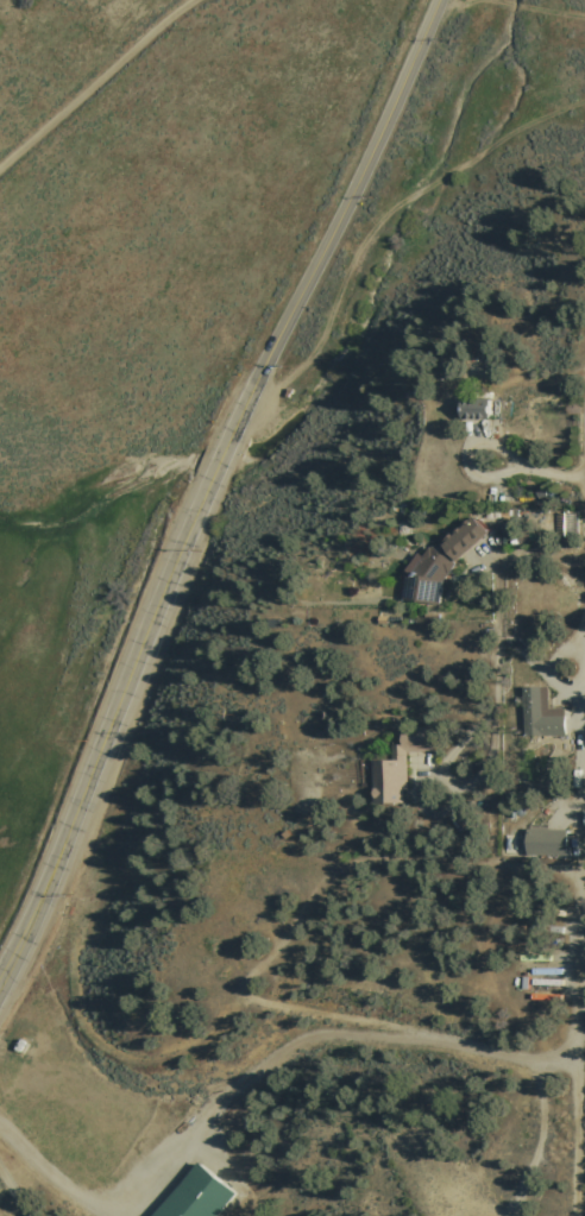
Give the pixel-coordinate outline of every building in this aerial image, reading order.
[(483,418),(483,398),(452,398),(452,418),(483,418)] [(479,534),(463,514),(413,554),(411,554),(398,564),(396,599),(435,602),(436,576),(446,569),(446,560),(479,534)] [(517,736),(559,735),(559,707),(542,708),(542,686),(516,686),(517,736)] [(361,760),(362,803),(393,803),(393,790),(398,790),(398,751),(427,751),(426,729),(390,729),(390,744),(382,744),(382,760),(361,760)] [(562,830),(519,828),(518,855),(561,856),(562,830)] [(235,1193),(216,1215),(152,1215),(200,1161),(235,1193)]
